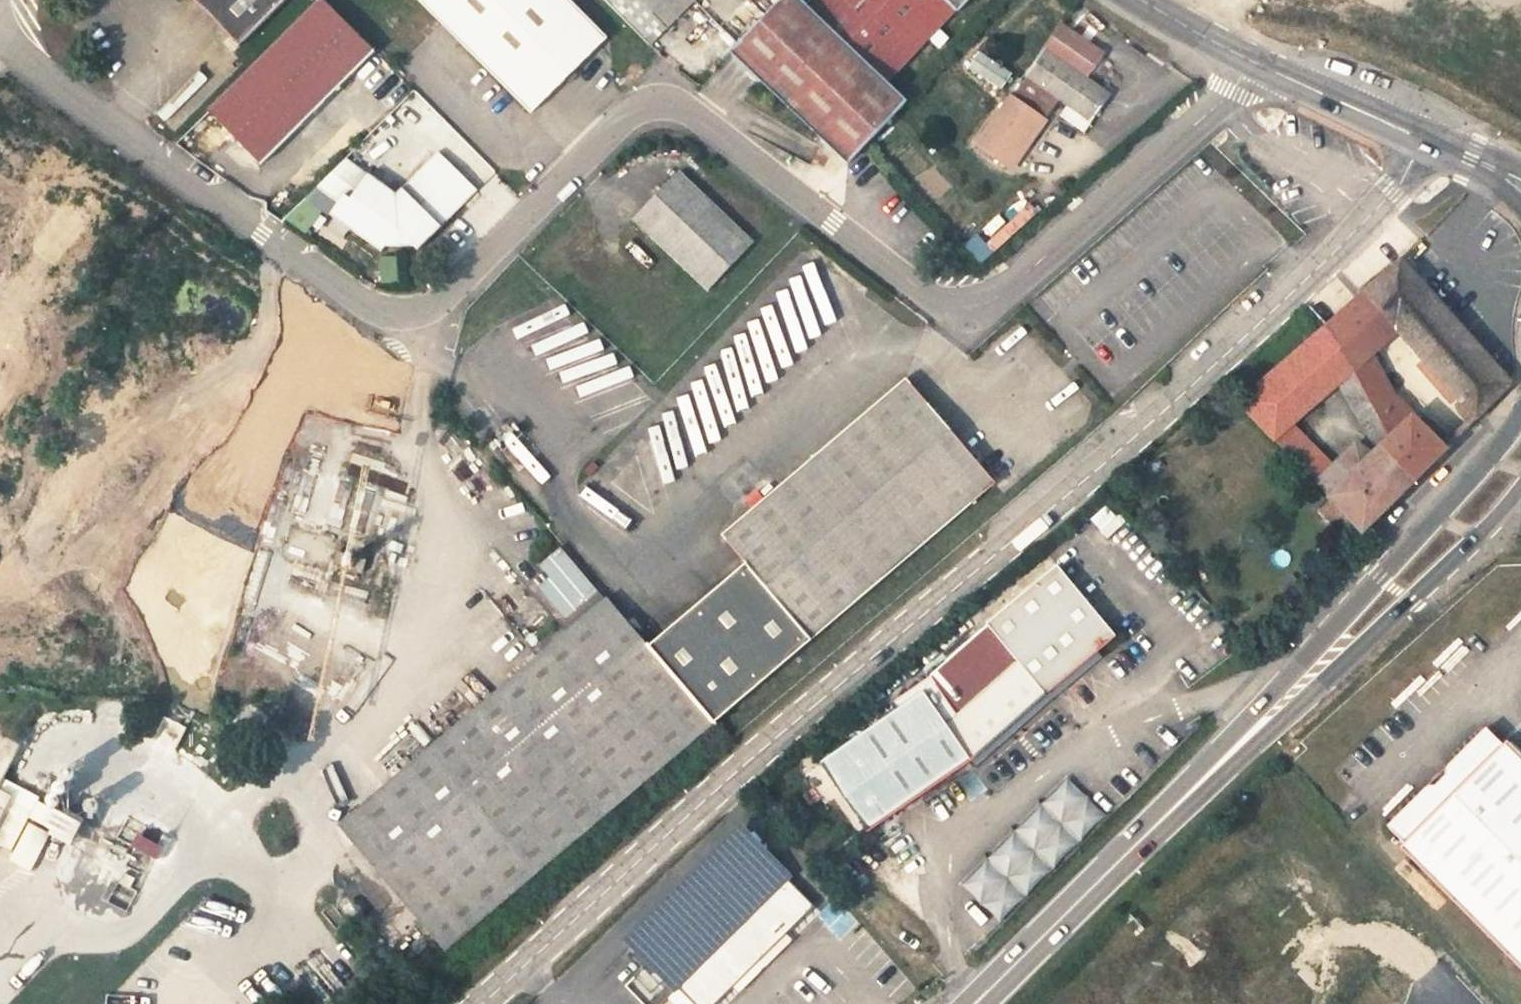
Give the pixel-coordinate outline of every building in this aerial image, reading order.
[(286,0),(193,0),(240,46),(286,0)] [(208,113),(261,166),(374,53),(322,0),(321,0),(208,113)] [(568,0),(419,0),(530,113),(564,80),(572,72),(606,39),(568,0)] [(635,31),(667,0),(604,0),(635,31)] [(635,31),(649,45),(694,0),(667,0),(635,31)] [(809,10),(798,0),(780,0),(730,53),(847,165),(906,102),(886,83),(809,10)] [(809,10),(886,83),(956,10),(958,12),(968,0),(818,0),(809,10)] [(1086,78),(1104,53),(1063,24),(1026,76),(1027,77),(1012,97),(1011,96),(977,146),(1011,170),(1046,121),(1045,120),(1059,100),(1091,122),(1111,95),(1086,78)] [(979,52),(969,67),(1001,90),(1012,74),(979,52)] [(572,72),(564,80),(568,84),(572,80),(576,76),(572,72)] [(1067,106),(1060,115),(1084,133),(1091,123),(1067,106)] [(396,194),(346,159),(317,188),(339,203),(330,215),(382,252),(385,247),(413,246),(418,250),(459,209),(477,191),(438,152),(396,194)] [(752,243),(678,172),(633,219),(707,290),(752,243)] [(58,275),(105,221),(67,188),(20,242),(58,275)] [(1031,205),(987,246),(995,255),(1039,214),(1031,205)] [(1399,260),(1363,291),(1399,331),(1462,401),(1477,417),(1510,384),(1399,260)] [(1373,355),(1399,331),(1363,291),(1327,323),(1354,372),(1391,437),(1413,417),(1395,399),(1373,355)] [(1340,384),(1354,372),(1327,323),(1295,350),(1328,395),(1340,384)] [(1312,408),(1328,395),(1295,350),(1279,365),(1312,408)] [(1279,365),(1237,401),(1286,453),(1304,436),(1293,425),(1312,408),(1279,365)] [(1391,437),(1354,372),(1340,384),(1379,449),(1381,446),(1391,437)] [(994,484),(906,380),(735,525),(821,631),(994,484)] [(1470,424),(1477,417),(1462,401),(1459,403),(1459,405),(1458,406),(1458,408),(1458,410),(1458,412),(1470,424)] [(1444,449),(1413,417),(1391,437),(1381,446),(1413,480),(1444,449)] [(1335,466),(1304,436),(1286,453),(1317,484),(1335,466)] [(1348,479),(1335,466),(1317,484),(1332,499),(1362,530),(1382,510),(1413,480),(1381,446),(1379,449),(1372,456),(1348,479)] [(1355,446),(1335,466),(1348,479),(1372,456),(1355,446)] [(1362,530),(1332,499),(1320,511),(1351,542),(1362,530)] [(821,631),(735,525),(722,535),(747,564),(811,639),(821,631)] [(537,588),(564,620),(598,592),(560,547),(538,566),(548,578),(537,588)] [(747,564),(649,647),(713,723),(811,639),(747,564)] [(1056,565),(986,624),(1017,662),(1045,695),(1116,637),(1056,565)] [(649,647),(608,599),(340,825),(445,950),(713,723),(649,647)] [(1045,695),(1017,662),(956,715),(933,732),(957,771),(969,762),(1045,695)] [(893,702),(898,709),(820,763),(868,831),(957,771),(933,732),(956,715),(930,677),(893,702)] [(1383,824),(1403,842),(1399,849),(1520,967),(1520,758),(1504,742),(1499,747),(1481,728),(1442,767),(1447,770),(1431,786),(1426,782),(1383,824)] [(1105,816),(1066,778),(960,885),(999,923),(1105,816)] [(0,820),(0,845),(12,851),(40,798),(4,779),(0,787),(0,790),(12,796),(0,820)] [(0,790),(0,820),(12,796),(0,790)] [(61,807),(51,827),(70,837),(80,817),(61,807)] [(31,871),(50,834),(30,823),(10,860),(31,871)] [(78,824),(73,834),(81,838),(86,828),(78,824)] [(807,827),(799,832),(806,842),(813,837),(807,827)] [(744,836),(635,944),(693,1003),(715,1003),(769,951),(814,906),(744,836)] [(124,873),(119,883),(130,889),(135,879),(124,873)]
